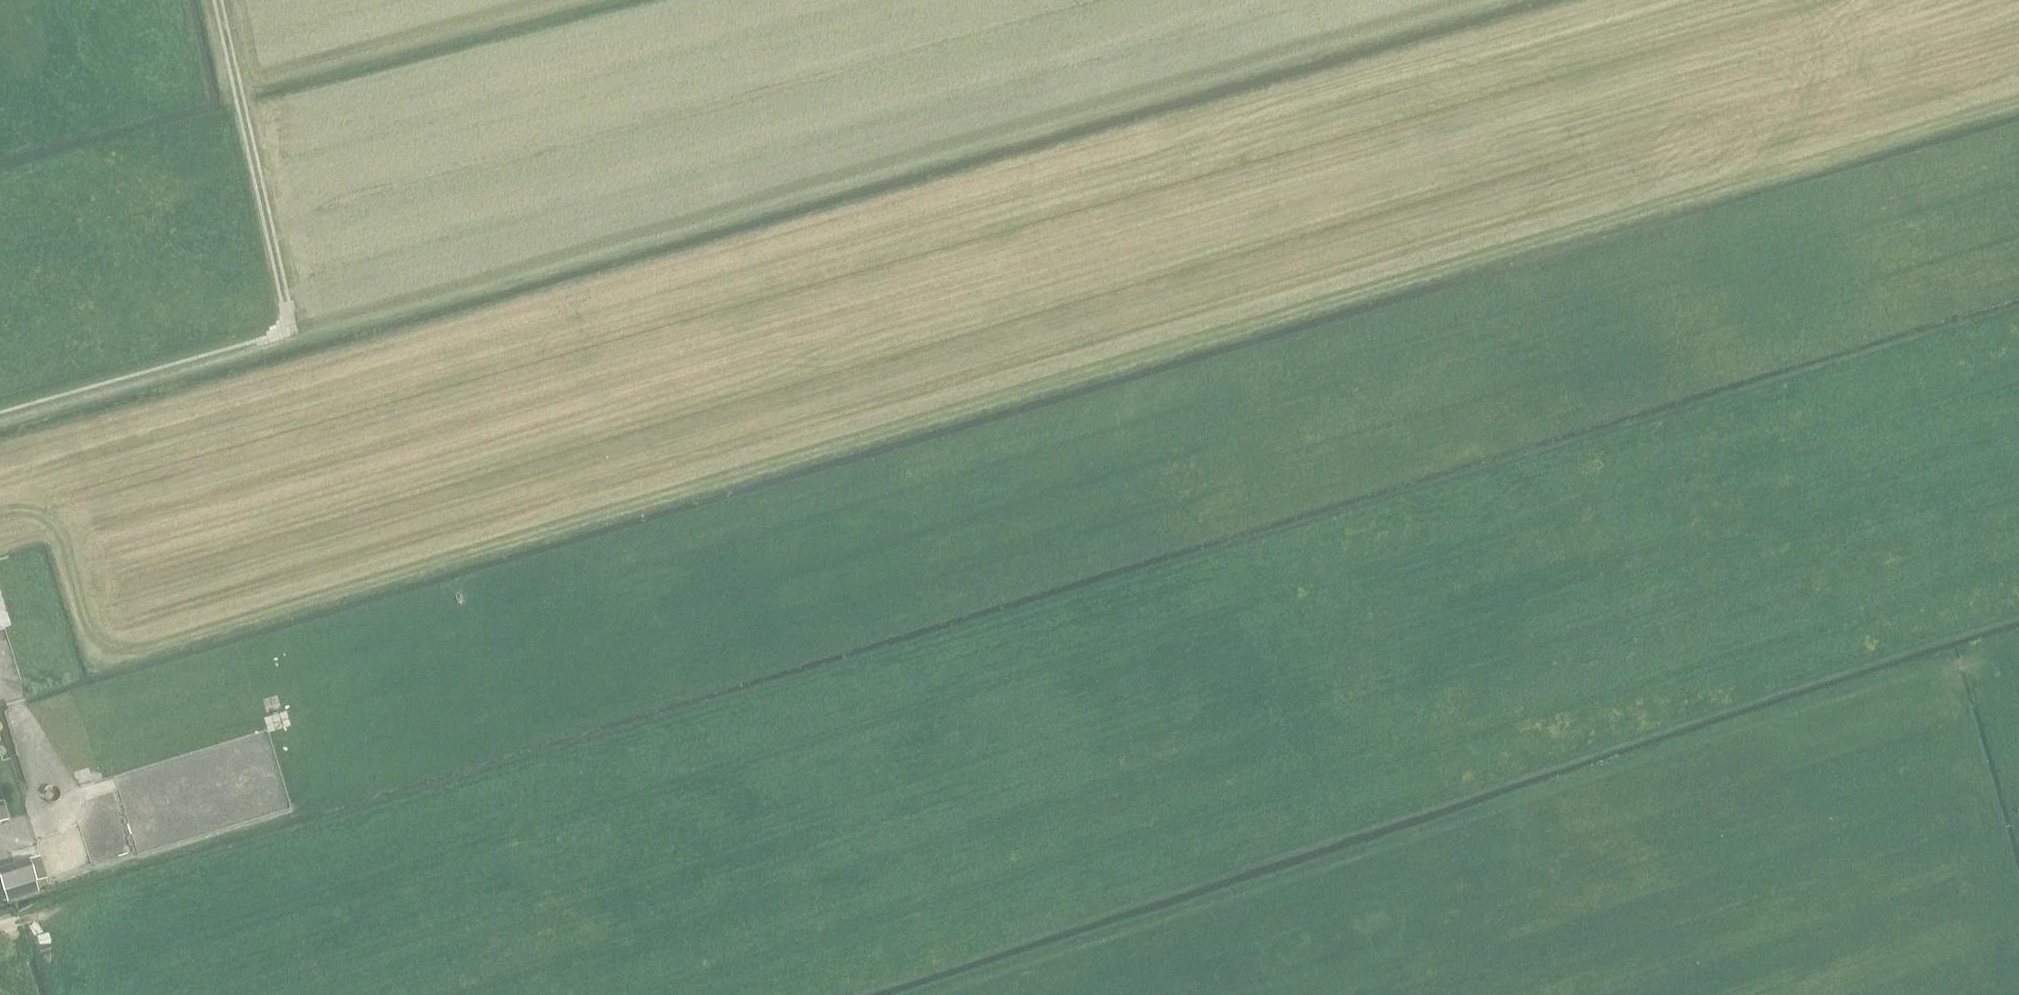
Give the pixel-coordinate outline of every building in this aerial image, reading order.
[(10,822),(3,802),(0,803),(0,825),(10,822)] [(36,884),(30,862),(0,872),(0,879),(5,894),(36,884)]
